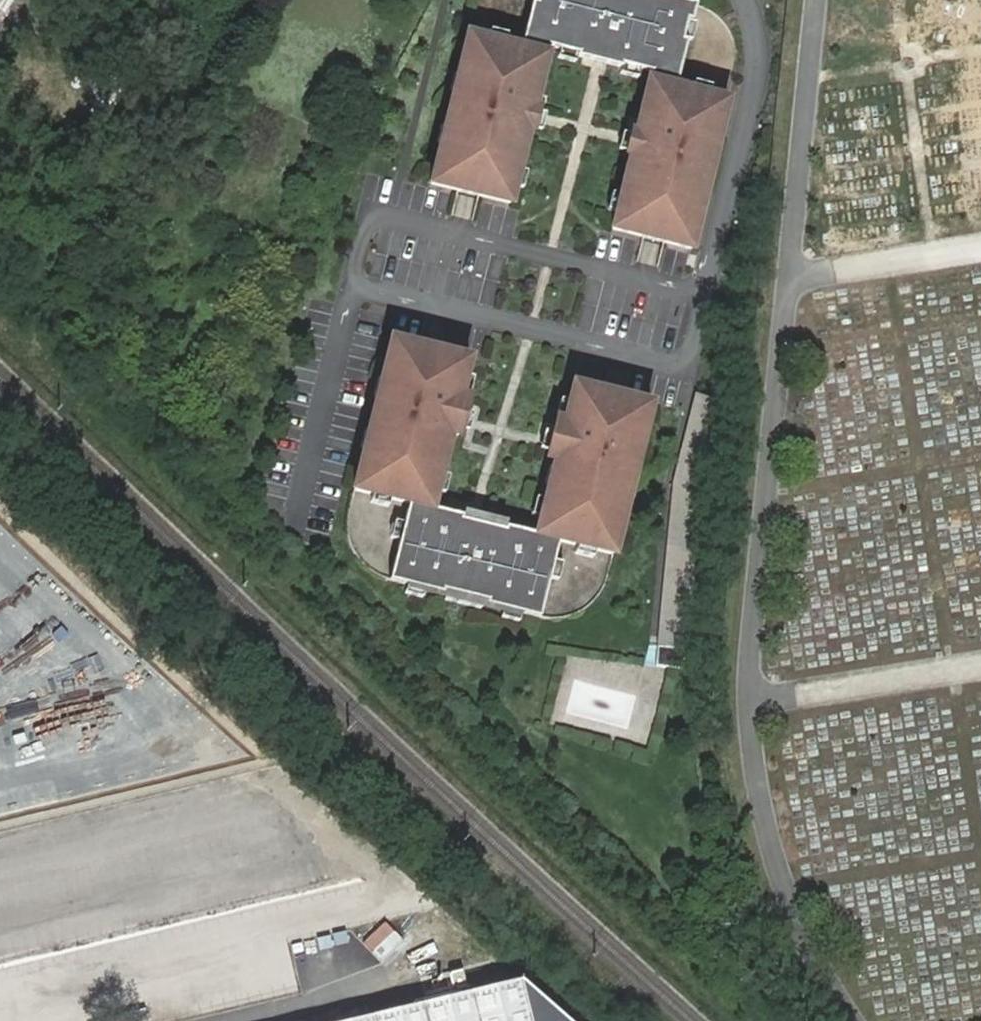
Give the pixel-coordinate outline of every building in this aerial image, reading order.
[(693,0),(527,0),(517,40),(464,27),(425,176),(504,196),(514,159),(506,157),(515,120),(527,123),(529,116),(532,103),(529,101),(545,41),(577,49),(575,56),(600,62),(614,66),(615,59),(647,67),(631,128),(628,128),(625,139),(623,148),(634,151),(625,187),(617,185),(607,223),(685,244),(724,95),(672,81),(693,0)] [(454,417),(461,390),(453,388),(463,351),(386,331),(346,481),(401,495),(381,571),(531,610),(551,534),(606,549),(645,399),(567,378),(557,415),(549,413),(542,443),(539,452),(552,455),(543,491),(538,489),(528,527),(498,519),(497,522),(475,517),(454,511),(455,508),(424,500),(434,462),(429,461),(439,425),(451,428),(454,417)] [(669,667),(704,391),(689,388),(641,662),(669,667)] [(523,982),(355,1020),(570,1020),(523,982)]
